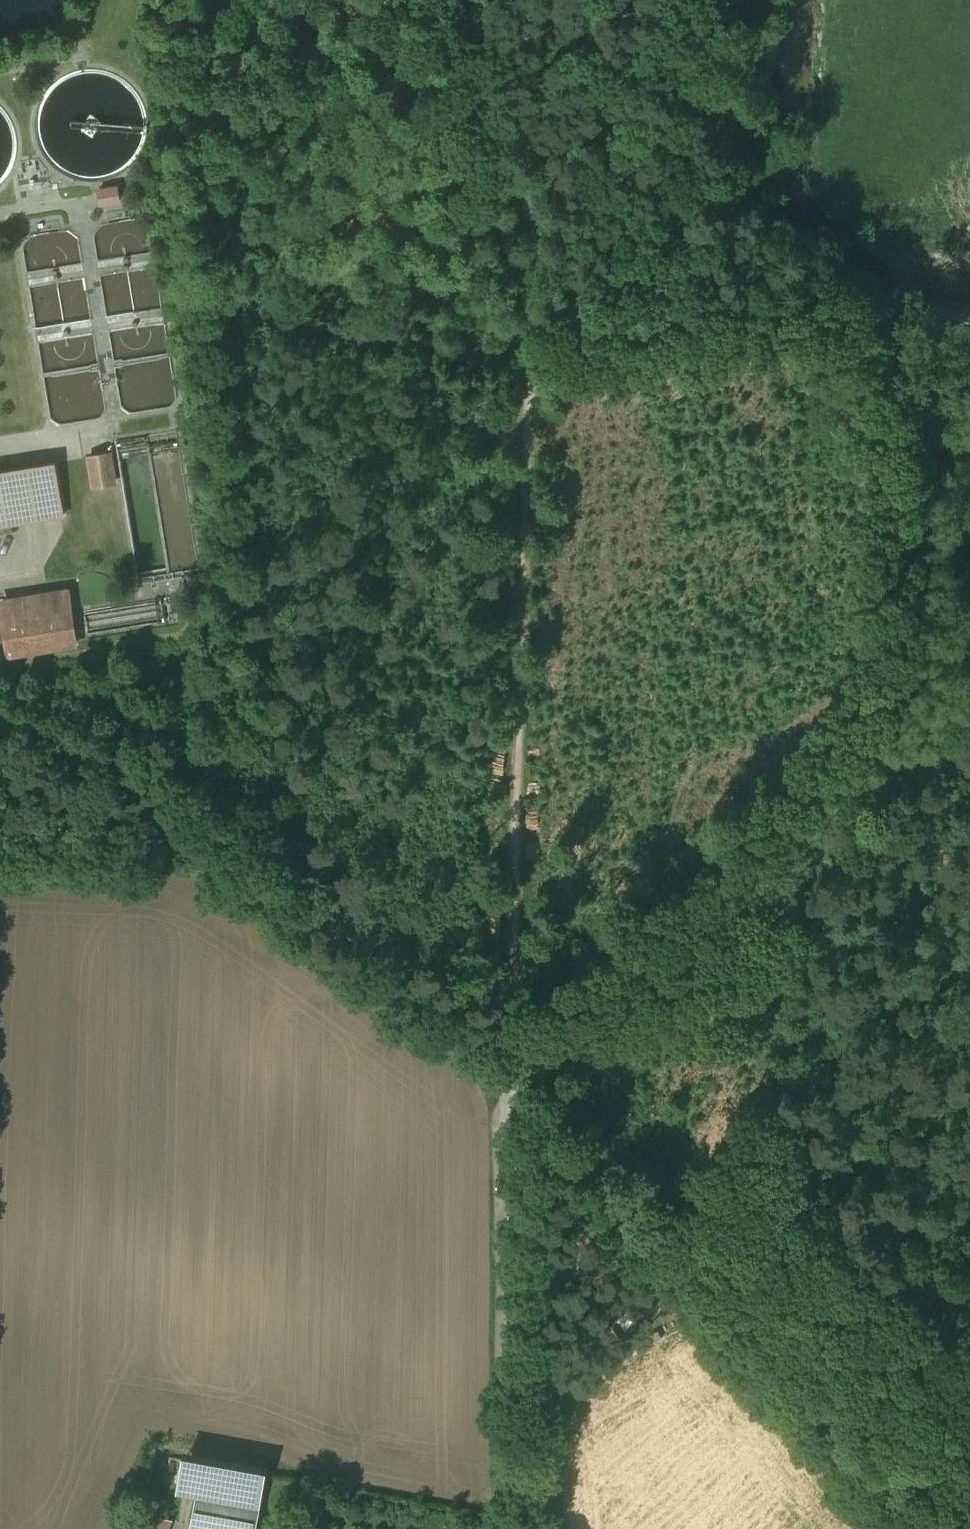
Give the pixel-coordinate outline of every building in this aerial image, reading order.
[(108,204),(130,198),(126,180),(103,186),(108,204)] [(111,452),(90,456),(95,484),(115,481),(111,452)] [(0,468),(0,526),(73,514),(64,458),(0,468)] [(68,591),(2,602),(10,653),(77,642),(68,591)] [(171,596),(84,610),(88,634),(175,620),(171,596)] [(185,1459),(180,1487),(259,1501),(264,1474),(185,1459)] [(199,1493),(193,1528),(255,1528),(259,1505),(199,1493)] [(143,1528),(167,1528),(171,1518),(150,1511),(143,1528)]
